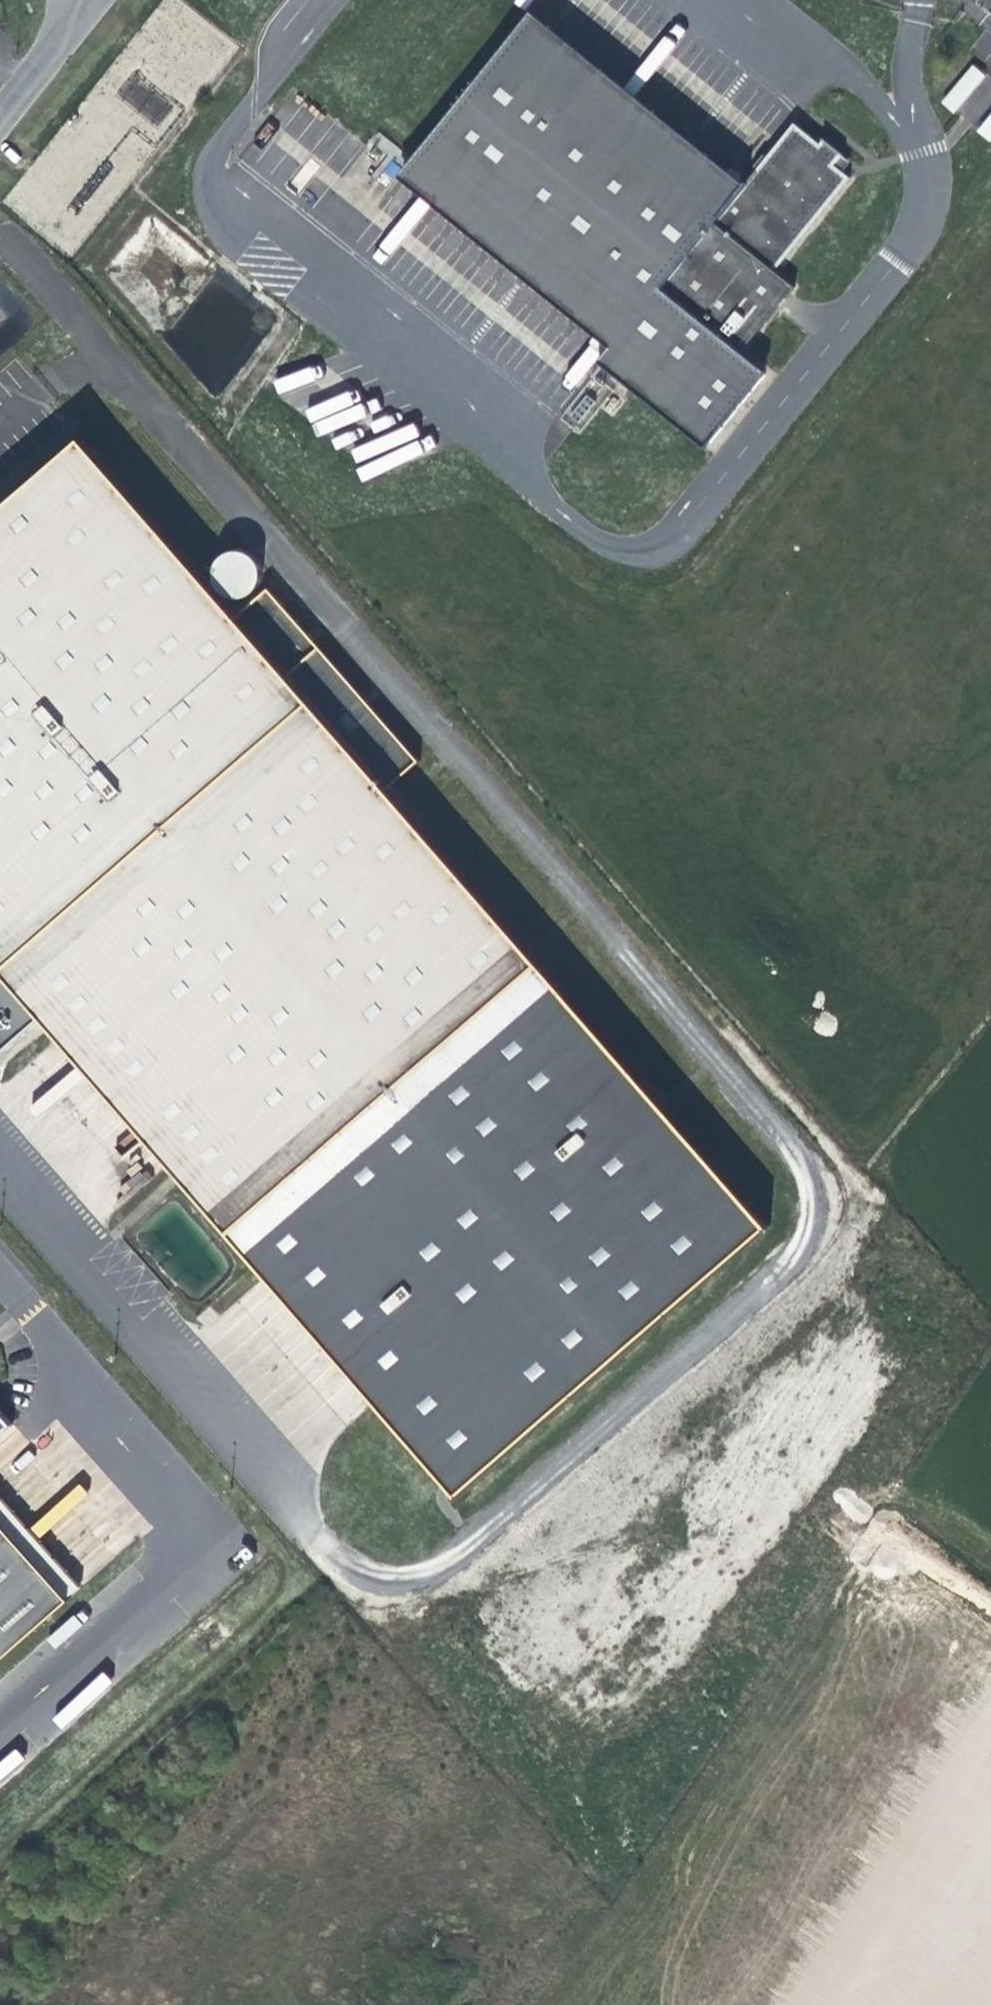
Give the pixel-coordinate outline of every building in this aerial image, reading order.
[(529,17),(403,174),(614,344),(599,363),(709,446),(765,376),(755,369),(758,364),(743,352),(794,287),(774,270),(850,177),(842,171),(850,161),(842,155),(843,153),(824,139),(820,144),(794,124),(743,189),(529,17)] [(986,76),(974,66),(944,103),(955,112),(986,76)] [(978,131),(990,141),(990,140),(990,116),(978,131)] [(0,516),(0,1051),(2,1054),(41,1019),(461,1492),(768,1221),(384,789),(413,764),(262,594),(250,605),(238,616),(84,442),(0,516)] [(235,597),(242,597),(250,605),(262,594),(253,593),(258,588),(261,581),(262,574),(261,567),(258,561),(253,556),(247,552),(240,551),(233,551),(226,554),(221,559),(217,565),(216,572),(216,579),(218,585),(223,591),(229,595),(235,597)] [(62,1602),(0,1531),(0,1655),(62,1602)]
